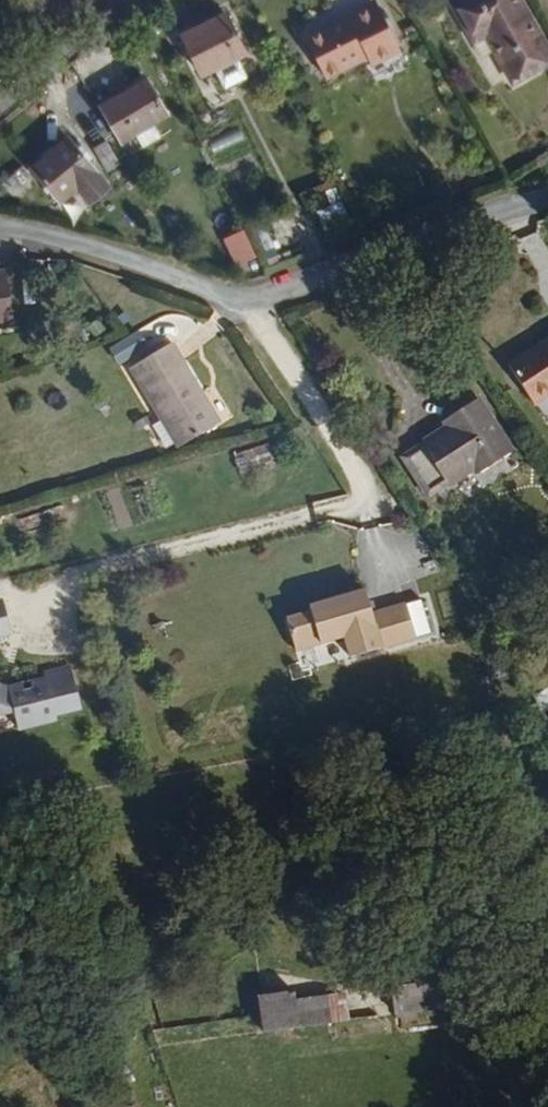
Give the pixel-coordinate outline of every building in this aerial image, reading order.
[(12,3),(17,8),(27,0),(0,0),(0,12),(12,3)] [(392,28),(382,34),(375,22),(385,16),(376,0),(351,0),(366,28),(315,55),(337,95),(378,73),(384,82),(412,66),(392,28)] [(518,0),(501,0),(461,22),(484,61),(496,53),(524,103),(547,90),(547,53),(518,0)] [(392,28),(385,16),(375,22),(382,34),(392,28)] [(267,63),(248,23),(204,44),(223,84),(239,76),(243,84),(255,79),(251,71),(267,63)] [(193,121),(176,84),(129,106),(147,143),(160,136),(178,128),(193,121)] [(166,148),(184,140),(178,128),(160,136),(166,148)] [(116,210),(87,159),(50,180),(69,215),(86,206),(95,223),(116,210)] [(245,226),(224,236),(236,265),(258,255),(245,226)] [(8,275),(0,276),(0,333),(17,330),(8,275)] [(147,325),(110,346),(122,368),(160,347),(147,325)] [(503,368),(529,407),(547,395),(547,338),(503,368)] [(165,350),(125,376),(173,452),(206,431),(190,403),(195,400),(165,350)] [(482,481),(519,456),(479,397),(457,412),(461,418),(450,426),(425,442),(427,446),(407,459),(434,498),(453,485),(457,490),(478,475),(482,481)] [(212,428),(195,400),(190,403),(206,431),(212,428)] [(450,426),(461,418),(457,412),(446,419),(450,426)] [(410,637),(399,604),(366,613),(358,590),(302,607),(304,612),(281,619),(290,648),(337,637),(344,657),(410,637)] [(3,606),(0,607),(0,640),(10,637),(3,606)] [(11,710),(15,731),(14,733),(54,723),(54,718),(80,713),(71,674),(44,680),(45,684),(5,693),(0,691),(0,712),(11,710)] [(11,710),(0,712),(0,726),(15,731),(11,710)] [(486,979),(402,988),(407,1029),(491,1021),(486,979)] [(364,1035),(362,1004),(312,1009),(311,997),(268,1002),(271,1044),(364,1035)]
